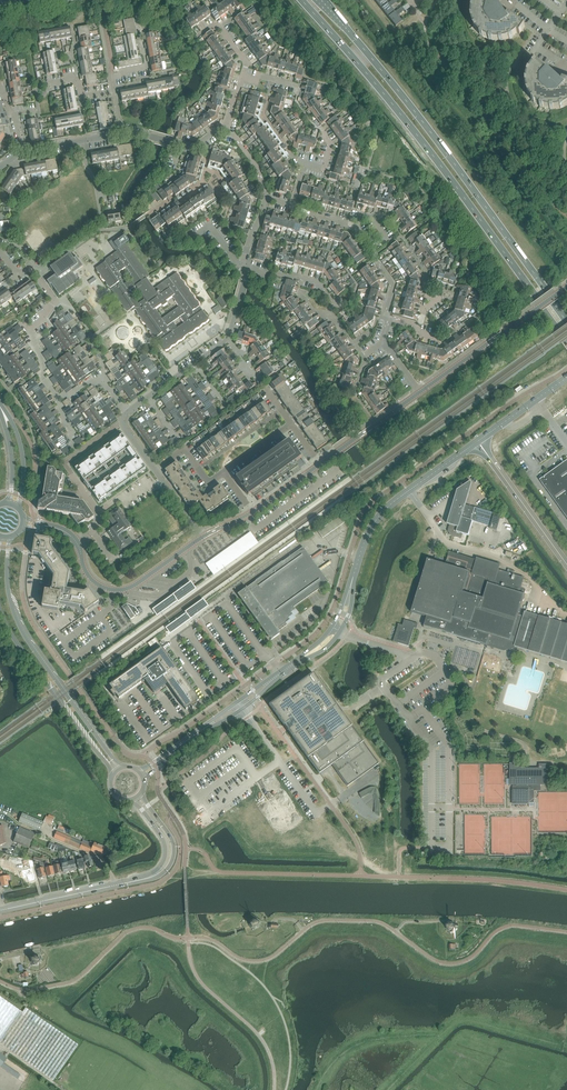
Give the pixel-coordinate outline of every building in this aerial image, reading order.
[(224,2),(233,14),(235,13),(232,9),(235,7),(230,0),(231,0),(227,0),(224,2)] [(231,0),(230,0),(235,7),(236,9),(240,7),(242,11),(244,9),(238,0),(231,0)] [(382,9),(387,5),(383,0),(375,0),(375,1),(382,9)] [(388,18),(394,14),(394,13),(389,8),(398,1),(397,0),(392,0),(387,5),(382,9),(388,18)] [(493,0),(477,0),(476,0),(473,6),(473,10),(472,16),(472,20),(474,26),(476,30),(481,35),(484,37),(489,40),(493,41),(499,41),(502,41),(504,41),(508,39),(512,37),(515,35),(517,33),(520,35),(525,27),(509,15),(506,19),(493,0)] [(217,7),(214,9),(221,17),(225,14),(219,5),(217,2),(215,3),(217,7)] [(224,2),(219,5),(225,14),(228,12),(231,15),(233,14),(224,2)] [(199,5),(197,6),(206,18),(211,15),(207,9),(205,6),(202,8),(199,5)] [(198,11),(195,13),(201,22),(206,18),(197,6),(195,7),(198,11)] [(209,7),(207,9),(211,15),(215,21),(221,17),(214,9),(211,11),(209,7)] [(394,14),(388,18),(395,27),(401,23),(396,17),(405,10),(402,7),(394,13),(394,14)] [(189,12),(187,13),(196,25),(201,22),(195,13),(192,15),(189,12)] [(196,25),(187,13),(186,14),(188,18),(185,20),(191,29),(196,25)] [(234,20),(238,25),(250,16),(249,14),(245,17),(243,14),(234,20)] [(251,18),(250,16),(238,25),(241,30),(250,23),(248,20),(251,18)] [(123,20),(125,28),(135,26),(134,21),(137,21),(137,18),(134,19),(134,18),(123,20)] [(241,30),(245,35),(257,26),(256,24),(252,27),(250,23),(241,30)] [(125,28),(126,36),(134,35),(137,35),(137,34),(139,34),(139,31),(136,32),(135,26),(125,28)] [(245,35),(248,39),(254,36),(257,33),(255,30),(258,27),(257,26),(245,35)] [(203,37),(207,42),(219,33),(218,31),(214,34),(212,30),(203,37)] [(207,42),(210,47),(219,40),(216,37),(220,35),(219,33),(207,42)] [(124,36),(125,45),(138,42),(138,39),(135,40),(134,35),(126,36),(124,36)] [(245,42),(248,47),(261,38),(259,36),(256,39),(254,36),(248,39),(245,42)] [(248,47),(252,51),(261,45),(258,42),(262,40),(261,38),(248,47)] [(219,40),(210,47),(214,52),(226,43),(225,41),(221,44),(219,40)] [(125,45),(127,52),(137,50),(136,45),(139,45),(138,42),(125,45)] [(214,52),(217,56),(226,50),(223,47),(227,44),(226,43),(214,52)] [(148,49),(149,54),(154,53),(154,50),(159,49),(158,44),(145,46),(145,49),(148,49)] [(252,51),(255,56),(268,47),(266,46),(263,48),(261,45),(252,51)] [(255,56),(259,61),(268,55),(265,52),(269,49),(268,47),(255,56)] [(78,53),(79,58),(84,57),(84,55),(89,54),(88,49),(88,48),(79,50),(78,50),(75,51),(75,54),(78,53)] [(147,57),(147,59),(160,57),(159,49),(154,50),(154,53),(149,54),(149,56),(147,57)] [(137,50),(127,52),(128,60),(129,60),(133,60),(137,59),(141,58),(141,55),(138,56),(137,50)] [(217,56),(221,61),(233,52),(232,51),(228,53),(226,50),(217,56)] [(221,61),(224,66),(233,60),(231,57),(234,54),(233,52),(221,61)] [(77,61),(77,64),(90,62),(89,54),(84,55),(84,57),(79,58),(80,61),(77,61)] [(267,67),(273,69),(277,54),(275,54),(274,58),(270,57),(267,67)] [(273,69),(279,70),(282,60),(278,59),(279,55),(277,54),(273,69)] [(262,66),(267,67),(270,57),(269,56),(268,55),(259,61),(262,66)] [(150,62),(151,67),(157,66),(156,63),(161,62),(160,57),(147,59),(148,62),(150,62)] [(279,70),(284,72),(289,58),(286,57),(285,61),(282,60),(279,70)] [(284,72),(290,74),(293,64),(289,63),(291,58),(289,58),(284,72)] [(293,64),(290,74),(296,75),(296,76),(299,65),(295,64),(296,60),(294,59),(293,64)] [(225,68),(225,69),(235,72),(237,66),(233,60),(224,66),(225,68)] [(6,66),(7,71),(12,70),(12,67),(17,67),(16,61),(5,63),(6,63),(3,64),(3,66),(6,66)] [(81,66),(81,71),(87,70),(86,68),(91,67),(90,62),(77,64),(78,67),(81,66)] [(157,66),(151,67),(152,69),(149,70),(150,73),(152,72),(163,70),(161,62),(156,63),(157,66)] [(536,62),(533,65),(530,70),(528,74),(527,80),(527,84),(528,90),(528,92),(530,95),(532,100),(535,102),(540,106),(544,108),(550,109),(554,109),(560,108),(564,107),(566,105),(566,82),(563,81),(561,85),(536,62)] [(296,76),(296,75),(295,79),(301,80),(304,70),(300,69),(301,65),(299,64),(299,65),(296,76)] [(5,74),(5,77),(18,74),(17,67),(12,67),(12,70),(7,71),(7,74),(5,74)] [(79,74),(80,77),(93,75),(91,67),(86,68),(87,70),(81,71),(82,74),(79,74)] [(219,71),(219,73),(233,78),(235,72),(225,69),(224,73),(219,71)] [(222,77),(221,81),(232,84),(233,78),(219,73),(218,76),(222,77)] [(8,79),(9,84),(15,83),(14,81),(19,80),(18,74),(5,77),(6,79),(8,79)] [(159,78),(161,91),(169,89),(168,84),(165,84),(164,79),(162,80),(161,77),(159,78)] [(155,86),(156,92),(161,91),(159,78),(156,78),(156,81),(151,82),(152,87),(155,86)] [(168,84),(169,89),(174,88),(174,86),(172,78),(164,79),(165,84),(168,84)] [(146,83),(147,87),(148,93),(156,92),(155,86),(152,87),(151,82),(149,82),(148,79),(146,80),(146,83)] [(10,87),(7,87),(8,90),(21,87),(19,80),(14,81),(15,83),(9,84),(10,87)] [(307,84),(306,87),(316,90),(318,84),(303,80),(303,83),(307,84)] [(232,84),(221,81),(220,84),(216,83),(215,85),(230,90),(232,84)] [(131,89),(126,90),(126,95),(129,95),(130,100),(135,99),(133,86),(130,87),(131,89)] [(136,86),(133,86),(135,99),(143,98),(142,93),(140,93),(139,88),(136,88),(136,86)] [(305,90),(304,93),(314,96),(316,90),(306,87),(302,86),(301,88),(305,90)] [(147,87),(139,88),(140,93),(142,93),(143,98),(149,97),(148,93),(147,87)] [(126,95),(126,90),(123,91),(123,88),(120,89),(120,91),(122,102),(130,100),(129,95),(126,95)] [(210,90),(210,92),(224,97),(226,91),(216,88),(215,92),(210,90)] [(277,92),(276,95),(286,98),(288,92),(273,88),(272,91),(277,92)] [(257,106),(261,107),(260,109),(262,109),(264,105),(258,103),(260,96),(264,98),(265,95),(251,91),(249,97),(246,96),(244,102),(257,106)] [(213,96),(212,100),(222,103),(224,97),(210,92),(209,95),(213,96)] [(302,100),(306,105),(315,99),(314,98),(314,96),(304,93),(302,100)] [(275,99),(270,98),(270,100),(284,104),(286,98),(276,95),(275,99)] [(306,105),(310,110),(322,101),(321,99),(317,102),(315,99),(306,105)] [(207,102),(206,104),(221,108),(222,103),(212,100),(211,103),(207,102)] [(270,113),(272,116),(278,111),(279,109),(282,110),(284,104),(270,100),(269,102),(273,103),(270,113)] [(310,110),(313,115),(322,109),(320,106),(324,103),(322,101),(310,110)] [(256,111),(256,112),(259,113),(258,114),(261,115),(262,110),(257,109),(257,106),(244,102),(242,107),(256,111)] [(210,107),(209,111),(219,114),(221,108),(206,104),(206,106),(210,107)] [(241,113),(244,114),(254,117),(257,118),(258,115),(255,114),(256,112),(256,111),(242,107),(241,113)] [(273,125),(274,127),(287,118),(282,111),(282,110),(279,109),(278,111),(272,116),(277,122),(273,125)] [(324,112),(322,109),(313,115),(317,120),(329,111),(328,109),(324,112)] [(207,114),(204,110),(203,111),(205,115),(202,117),(208,126),(213,122),(207,114)] [(208,113),(207,114),(213,122),(218,119),(219,114),(209,111),(208,113)] [(331,113),(329,111),(317,120),(321,125),(329,119),(327,115),(331,113)] [(78,115),(73,116),(74,121),(77,121),(78,126),(83,125),(81,115),(81,112),(78,113),(78,115)] [(70,114),(67,115),(70,128),(78,126),(77,121),(74,121),(73,116),(71,117),(70,114)] [(243,128),(247,133),(258,125),(261,123),(262,125),(264,123),(261,119),(256,123),(254,119),(254,117),(244,114),(242,121),(246,126),(243,128)] [(65,118),(60,119),(61,124),(64,123),(65,129),(70,128),(67,115),(65,115),(65,118)] [(61,124),(60,119),(58,119),(57,116),(54,117),(55,120),(57,130),(65,129),(64,123),(61,124)] [(208,126),(202,117),(199,119),(196,116),(195,117),(203,129),(208,126)] [(327,123),(330,128),(343,119),(341,117),(338,120),(335,116),(327,123)] [(195,122),(192,124),(198,133),(203,129),(195,117),(193,118),(195,122)] [(279,126),(281,129),(290,123),(287,118),(274,127),(276,128),(279,126)] [(334,133),(342,126),(340,123),(344,121),(343,119),(330,128),(334,133)] [(177,137),(179,138),(184,123),(178,121),(175,131),(179,133),(177,137)] [(253,136),(256,141),(268,133),(271,131),(272,132),(274,131),(271,127),(266,130),(265,128),(267,126),(268,128),(270,126),(267,122),(260,128),(258,125),(247,133),(250,138),(253,136)] [(184,123),(179,138),(182,138),(183,134),(187,135),(190,125),(184,123)] [(280,135),(281,136),(294,127),(290,123),(281,129),(284,132),(280,135)] [(191,125),(190,125),(187,135),(193,137),(198,133),(192,124),(191,125)] [(334,133),(337,137),(350,129),(348,127),(345,129),(342,126),(334,133)] [(286,136),(290,141),(295,138),(298,139),(299,134),(298,134),(294,127),(281,136),(283,138),(286,136)] [(337,137),(341,143),(350,136),(347,133),(351,130),(350,129),(337,137)] [(256,141),(260,146),(271,138),(272,138),(274,136),(275,137),(277,136),(274,132),(270,135),(268,133),(256,141)] [(299,145),(302,146),(305,136),(299,134),(298,139),(295,138),(290,141),(292,143),(294,143),(292,148),(297,149),(299,145)] [(305,151),(307,152),(311,138),(305,136),(302,146),(306,147),(305,151)] [(342,144),(341,145),(352,148),(353,142),(350,136),(341,143),(342,144)] [(260,146),(263,151),(275,142),(275,143),(278,141),(279,142),(281,141),(278,137),(273,140),(272,138),(271,138),(260,146)] [(311,138),(307,152),(309,153),(310,148),(314,150),(317,139),(311,138)] [(130,144),(125,145),(127,156),(135,154),(133,144),(132,141),(129,142),(130,144)] [(263,151),(267,155),(276,149),(276,150),(281,146),(282,147),(284,146),(281,142),(277,145),(275,143),(275,142),(263,151)] [(119,143),(116,144),(119,157),(127,156),(125,145),(120,146),(119,143)] [(115,150),(109,151),(110,156),(113,155),(114,161),(119,160),(119,157),(116,144),(114,144),(115,150)] [(341,145),(340,151),(350,154),(351,150),(355,152),(356,149),(352,148),(341,145)] [(106,148),(104,149),(106,162),(114,161),(113,155),(110,156),(109,151),(107,151),(106,148)] [(101,152),(96,153),(97,158),(100,158),(101,163),(106,162),(104,149),(101,149),(101,152)] [(212,163),(215,164),(219,150),(213,149),(213,150),(212,153),(211,156),(208,167),(212,169),(213,167),(211,166),(212,163)] [(264,157),(268,162),(279,154),(279,155),(282,153),(280,150),(278,152),(276,150),(276,149),(267,155),(264,157)] [(218,165),(221,165),(224,155),(225,152),(219,150),(215,164),(213,169),(218,170),(219,168),(217,168),(218,165)] [(97,158),(96,153),(94,153),(93,151),(91,151),(91,154),(93,164),(101,163),(100,158),(97,158)] [(268,162),(271,167),(280,161),(286,158),(287,159),(288,158),(287,156),(289,155),(286,151),(285,152),(286,154),(281,157),(279,155),(279,154),(268,162)] [(340,151),(338,157),(353,161),(353,159),(349,158),(350,154),(340,151)] [(182,174),(162,189),(171,201),(173,200),(170,196),(173,194),(177,199),(180,198),(178,195),(180,193),(182,196),(185,194),(183,191),(185,190),(187,192),(190,191),(188,188),(194,183),(196,178),(199,179),(200,176),(197,175),(198,172),(201,173),(202,170),(198,169),(199,167),(203,167),(203,164),(200,163),(202,157),(196,155),(195,158),(188,156),(182,174)] [(225,170),(227,172),(238,164),(235,159),(232,161),(229,157),(224,155),(221,165),(222,166),(223,167),(221,169),(222,172),(225,170)] [(353,161),(338,157),(336,163),(346,166),(348,162),(352,163),(353,161)] [(271,167),(275,172),(287,163),(286,162),(282,164),(280,161),(271,167)] [(275,172),(279,177),(287,171),(285,168),(289,165),(287,163),(275,172)] [(336,163),(335,168),(349,173),(350,171),(345,169),(346,166),(336,163)] [(229,174),(230,177),(231,177),(242,169),(238,164),(227,172),(224,174),(223,172),(221,174),(224,178),(229,174)] [(24,168),(14,170),(23,176),(26,176),(24,168)] [(335,168),(333,174),(341,176),(341,177),(343,177),(344,173),(349,175),(349,173),(335,168)] [(240,178),(245,174),(242,169),(231,177),(230,177),(228,179),(227,177),(225,179),(228,183),(232,179),(234,182),(240,178)] [(10,171),(9,173),(20,181),(23,176),(14,170),(13,173),(10,171)] [(287,171),(279,177),(279,178),(277,186),(292,190),(293,188),(288,187),(291,177),(287,171)] [(333,174),(326,172),(325,174),(330,175),(329,179),(339,182),(341,177),(341,176),(333,174)] [(9,177),(8,179),(17,185),(20,181),(9,173),(7,176),(9,177)] [(232,191),(244,183),(240,178),(234,182),(226,188),(225,186),(223,188),(226,192),(228,191),(229,192),(232,190),(232,191)] [(4,180),(3,182),(14,190),(17,185),(8,179),(6,181),(4,180)] [(305,197),(309,182),(307,181),(306,186),(302,185),(299,195),(305,197)] [(14,190),(3,182),(1,184),(3,186),(2,188),(10,194),(14,190)] [(305,197),(311,198),(314,188),(310,187),(312,183),(309,182),(305,197)] [(236,196),(247,188),(244,183),(232,191),(232,190),(229,192),(228,191),(226,192),(229,196),(234,193),(235,195),(236,196)] [(317,200),(321,185),(319,185),(318,189),(314,188),(311,198),(317,200)] [(325,192),(325,191),(322,190),(323,186),(321,185),(317,200),(322,202),(325,192)] [(292,190),(277,186),(276,192),(286,195),(287,191),(291,192),(292,190)] [(212,205),(217,201),(207,187),(204,189),(206,192),(204,193),(212,205)] [(236,196),(235,195),(232,197),(232,196),(230,197),(233,201),(237,198),(239,201),(248,195),(251,193),(247,188),(236,196)] [(362,205),(365,195),(362,193),(363,189),(361,188),(356,203),(362,205)] [(171,201),(162,189),(157,192),(164,201),(167,199),(169,202),(171,201)] [(189,204),(195,213),(205,206),(207,208),(212,205),(204,193),(202,190),(199,192),(201,195),(196,199),(195,197),(194,195),(191,197),(194,201),(191,203),(190,201),(190,200),(189,199),(186,200),(189,204)] [(321,204),(328,206),(331,196),(327,195),(328,190),(326,190),(325,191),(325,192),(322,202),(321,204)] [(368,207),(373,192),(370,191),(369,196),(365,195),(362,205),(368,207)] [(377,198),(375,206),(381,207),(384,197),(380,196),(381,192),(379,191),(377,198)] [(375,206),(377,198),(373,197),(375,192),(373,192),(368,207),(374,208),(375,206)] [(328,206),(333,208),(338,193),(335,193),(334,197),(331,196),(328,206)] [(338,193),(333,208),(339,209),(342,199),(338,198),(340,194),(338,193)] [(384,197),(381,207),(386,209),(391,194),(388,194),(387,198),(384,197)] [(386,209),(392,211),(395,200),(391,199),(393,195),(391,194),(386,209)] [(240,202),(240,203),(250,206),(252,200),(248,195),(239,201),(240,202)] [(349,197),(347,196),(346,200),(342,199),(339,209),(345,211),(349,197)] [(349,197),(345,211),(351,213),(354,203),(350,202),(351,197),(349,197)] [(393,211),(394,212),(403,206),(400,202),(395,200),(392,211),(393,211)] [(181,204),(184,208),(184,207),(190,216),(195,213),(189,204),(186,206),(185,204),(184,202),(181,204)] [(172,211),(180,222),(185,219),(185,220),(190,216),(184,207),(184,208),(182,209),(180,208),(181,207),(177,203),(174,204),(175,205),(172,206),(174,209),(172,211)] [(234,206),(234,208),(248,212),(250,206),(240,203),(239,207),(234,206)] [(393,218),(394,220),(407,211),(403,206),(394,212),(397,216),(393,218)] [(167,215),(175,226),(180,222),(172,211),(170,208),(167,210),(169,213),(167,214),(167,215)] [(237,211),(236,215),(247,218),(248,212),(234,208),(233,210),(237,211)] [(276,227),(279,216),(275,215),(276,211),(274,210),(272,218),(270,225),(276,227)] [(161,227),(166,224),(162,218),(157,211),(155,213),(158,216),(155,219),(161,227)] [(399,219),(402,222),(410,216),(407,211),(394,220),(396,222),(399,219)] [(165,216),(162,218),(166,224),(170,229),(175,226),(167,215),(167,214),(165,212),(163,213),(165,216)] [(281,228),(286,214),(284,213),(282,217),(279,216),(276,227),(281,228)] [(288,214),(286,214),(281,228),(287,230),(290,220),(287,219),(288,214)] [(231,217),(230,219),(245,224),(247,218),(236,215),(235,219),(231,217)] [(272,218),(266,216),(262,231),(264,231),(265,227),(269,228),(270,225),(272,218)] [(294,221),(290,220),(287,230),(293,232),(297,217),(295,216),(294,221)] [(300,231),(305,232),(308,222),(305,221),(306,217),(303,216),(301,223),(302,223),(299,231),(300,231)] [(400,228),(401,230),(414,221),(410,216),(402,222),(404,225),(400,228)] [(161,227),(155,219),(152,221),(149,217),(147,219),(156,231),(161,227)] [(299,233),(300,231),(299,231),(302,223),(301,223),(298,222),(299,218),(297,217),(293,232),(299,233)] [(242,233),(243,230),(245,224),(230,219),(230,222),(234,223),(233,227),(235,227),(234,230),(242,233)] [(305,232),(311,234),(315,220),(313,219),(312,223),(308,222),(305,232)] [(311,234),(317,236),(320,226),(316,225),(318,220),(315,220),(311,234)] [(417,226),(414,221),(401,230),(403,232),(406,229),(409,232),(417,226)] [(317,236),(323,238),(327,223),(325,222),(324,227),(320,226),(317,236)] [(323,238),(328,239),(331,229),(328,228),(329,224),(327,223),(323,238)] [(328,239),(334,241),(338,226),(336,226),(335,230),(331,229),(328,239)] [(334,241),(340,243),(343,232),(339,231),(341,227),(338,226),(334,241)] [(348,234),(343,232),(340,243),(341,243),(342,244),(351,238),(348,234)] [(407,239),(411,244),(422,236),(423,235),(422,233),(418,236),(416,233),(407,239)] [(105,262),(96,268),(97,273),(101,275),(102,279),(105,282),(107,286),(110,288),(112,287),(114,289),(111,290),(113,293),(115,296),(118,299),(119,303),(122,305),(124,309),(127,312),(131,310),(132,312),(137,308),(139,310),(136,312),(138,316),(141,318),(143,322),(146,325),(147,329),(150,331),(152,335),(155,338),(156,337),(159,341),(158,342),(165,351),(169,349),(172,346),(176,345),(178,341),(182,340),(185,337),(189,334),(193,332),(196,329),(199,327),(202,324),(206,323),(209,319),(202,310),(201,311),(198,307),(200,306),(198,302),(195,299),(193,296),(190,293),(189,289),(186,286),(184,283),(181,280),(179,276),(176,273),(168,279),(169,280),(167,282),(166,280),(166,281),(154,289),(146,279),(149,277),(147,273),(144,270),(143,266),(140,264),(138,260),(135,257),(133,253),(130,251),(129,247),(125,244),(118,249),(118,248),(129,241),(125,235),(117,241),(115,238),(109,242),(115,251),(116,250),(117,252),(106,260),(108,262),(106,263),(105,262)] [(270,239),(260,236),(258,242),(273,246),(274,244),(269,243),(270,239)] [(415,244),(417,247),(426,241),(422,236),(411,244),(410,244),(411,247),(415,244)] [(342,244),(346,249),(358,240),(357,239),(353,241),(351,238),(342,244)] [(346,249),(350,254),(358,248),(356,245),(360,242),(358,240),(346,249)] [(415,252),(417,254),(429,245),(426,241),(417,247),(419,250),(415,252)] [(273,246),(258,242),(257,248),(267,250),(268,247),(272,248),(273,246)] [(388,248),(392,253),(404,244),(403,243),(399,245),(397,242),(388,248)] [(392,253),(395,258),(404,252),(402,249),(405,246),(404,244),(392,253)] [(422,254),(424,257),(433,250),(429,245),(417,254),(418,256),(422,254)] [(257,248),(255,253),(270,258),(270,255),(266,254),(267,250),(257,248)] [(360,251),(358,248),(350,254),(353,259),(365,250),(364,248),(360,251)] [(281,265),(285,250),(283,250),(282,254),(278,253),(275,263),(281,265)] [(287,266),(290,256),(286,255),(287,251),(285,250),(281,265),(287,266)] [(299,266),(302,256),(299,255),(300,251),(297,250),(296,253),(296,254),(296,255),(293,265),(294,265),(299,266)] [(367,252),(365,250),(353,259),(357,264),(365,258),(363,255),(367,252)] [(426,260),(423,262),(424,264),(436,255),(433,250),(424,257),(426,260)] [(395,258),(399,263),(411,254),(410,252),(406,255),(404,252),(395,258)] [(270,258),(255,253),(253,259),(264,262),(265,258),(269,260),(270,258)] [(296,254),(296,253),(295,253),(293,257),(290,256),(287,266),(293,268),(294,265),(293,265),(296,255),(296,254)] [(305,268),(309,254),(307,253),(306,257),(302,256),(299,266),(305,268)] [(74,268),(80,263),(75,255),(72,257),(70,254),(66,256),(65,254),(62,257),(63,258),(57,263),(56,261),(52,264),(53,265),(50,268),(55,275),(47,281),(50,285),(51,284),(59,295),(79,281),(73,274),(78,271),(77,269),(75,270),(74,268)] [(311,270),(314,260),(310,259),(311,254),(309,254),(305,268),(311,270)] [(411,254),(399,263),(402,268),(411,262),(409,259),(412,256),(411,254)] [(436,255),(424,264),(425,266),(429,263),(431,267),(440,260),(436,255)] [(311,270),(316,271),(321,257),(319,256),(317,261),(314,260),(311,270)] [(316,271),(322,273),(325,263),(322,262),(323,258),(321,257),(316,271)] [(402,268),(406,273),(418,264),(417,262),(413,265),(411,262),(402,268)] [(324,274),(325,275),(333,269),(330,265),(325,263),(322,273),(324,274)] [(406,273),(409,278),(410,279),(410,280),(413,281),(414,279),(420,275),(416,268),(419,266),(418,264),(406,273)] [(360,272),(363,277),(376,268),(374,266),(371,269),(368,266),(360,272)] [(430,280),(436,281),(441,267),(439,266),(437,271),(433,269),(430,280)] [(443,267),(441,267),(436,281),(442,283),(445,273),(442,272),(443,267)] [(363,277),(367,282),(375,276),(373,273),(377,270),(376,268),(363,277)] [(325,275),(328,280),(341,271),(339,269),(336,272),(333,269),(325,275)] [(445,273),(442,283),(448,285),(452,270),(450,270),(449,274),(445,273)] [(452,270),(448,285),(454,287),(457,276),(453,275),(454,271),(452,270)] [(328,280),(332,285),(338,280),(340,278),(338,275),(342,273),(341,271),(328,280)] [(410,280),(408,286),(423,291),(423,288),(419,287),(422,277),(420,275),(414,279),(413,281),(410,280)] [(367,282),(370,287),(379,281),(383,278),(381,276),(378,279),(375,276),(367,282)] [(329,286),(333,291),(343,284),(341,281),(343,279),(342,277),(340,278),(338,280),(332,285),(329,286)] [(26,284),(32,292),(37,289),(30,281),(29,279),(26,280),(28,282),(26,284)] [(285,279),(284,285),(298,290),(299,287),(294,286),(296,282),(285,279)] [(371,288),(371,290),(381,293),(383,286),(379,281),(370,287),(371,288)] [(343,284),(333,291),(337,296),(345,290),(343,287),(347,284),(345,282),(343,284)] [(22,283),(20,285),(28,296),(32,293),(26,284),(24,285),(22,283)] [(20,285),(18,286),(19,289),(15,292),(18,296),(20,294),(23,299),(28,296),(20,285)] [(284,285),(282,291),(292,294),(293,290),(298,292),(298,290),(284,285)] [(460,289),(459,292),(470,295),(471,289),(457,285),(456,287),(460,289)] [(408,286),(406,292),(417,295),(418,291),(422,293),(423,291),(408,286)] [(0,294),(3,298),(5,297),(8,301),(13,298),(9,293),(7,289),(6,289),(5,287),(3,289),(4,291),(0,294)] [(371,290),(369,295),(384,300),(384,297),(380,296),(381,293),(371,290)] [(18,296),(15,292),(13,293),(11,291),(9,293),(13,298),(17,304),(23,299),(20,294),(18,296)] [(280,298),(284,303),(293,297),(292,296),(292,294),(282,291),(280,298)] [(406,292),(405,298),(419,302),(420,300),(416,299),(417,295),(406,292)] [(459,292),(458,298),(468,301),(469,297),(473,298),(474,296),(470,295),(459,292)] [(2,306),(8,301),(5,297),(3,298),(0,294),(0,303),(2,306)] [(369,295),(367,301),(378,304),(379,301),(383,302),(384,300),(369,295)] [(229,304),(222,296),(217,299),(223,308),(229,304)] [(284,303),(288,308),(300,299),(299,297),(295,300),(293,297),(284,303)] [(405,298),(403,303),(413,306),(414,303),(419,304),(419,302),(405,298)] [(458,298),(456,304),(471,308),(471,306),(467,304),(468,301),(458,298)] [(291,313),(294,311),(300,307),(300,306),(297,304),(301,301),(300,299),(288,308),(291,313)] [(367,301),(366,307),(380,311),(381,309),(377,308),(378,304),(367,301)] [(294,311),(297,316),(306,310),(304,307),(307,304),(306,302),(300,306),(300,307),(294,311)] [(413,306),(403,303),(401,310),(404,310),(414,313),(416,314),(417,311),(412,310),(413,306)] [(471,308),(456,304),(454,310),(465,313),(466,309),(470,310),(471,308)] [(366,307),(364,313),(374,316),(375,312),(380,313),(380,311),(366,307)] [(297,316),(301,321),(313,312),(312,310),(308,313),(306,310),(297,316)] [(401,310),(400,315),(402,316),(417,320),(417,318),(413,317),(414,313),(404,310),(401,310)] [(465,313),(454,310),(454,311),(452,312),(459,321),(463,317),(465,313)] [(66,316),(64,312),(58,316),(61,320),(64,318),(66,322),(63,324),(60,320),(54,325),(58,330),(73,320),(69,314),(66,316)] [(301,321),(305,326),(307,324),(313,319),(311,316),(314,314),(313,312),(301,321)] [(452,312),(448,315),(456,328),(458,327),(456,323),(459,321),(452,312)] [(364,314),(362,315),(369,324),(373,320),(374,316),(364,313),(364,314)] [(355,315),(364,327),(369,324),(362,315),(359,317),(357,314),(355,315)] [(307,324),(310,329),(319,323),(316,320),(320,317),(319,315),(313,319),(307,324)] [(356,320),(353,322),(359,331),(364,327),(355,315),(353,316),(356,320)] [(448,315),(443,319),(449,328),(452,325),(455,329),(456,328),(448,315)] [(449,328),(443,319),(438,323),(446,335),(449,333),(446,330),(449,328)] [(75,322),(73,320),(58,330),(62,336),(68,332),(65,328),(69,325),(72,329),(79,324),(76,321),(75,322)] [(359,331),(353,322),(349,324),(347,321),(345,322),(354,334),(359,331)] [(321,333),(333,325),(332,323),(328,325),(326,322),(317,328),(321,333)] [(21,328),(19,324),(13,329),(11,326),(5,330),(8,334),(4,337),(1,333),(0,334),(0,342),(21,328)] [(68,332),(62,336),(66,342),(81,331),(79,328),(81,327),(79,324),(72,329),(74,333),(71,336),(68,332)] [(335,326),(333,325),(321,333),(324,338),(333,332),(331,329),(335,326)] [(464,328),(473,340),(478,337),(472,328),(469,330),(466,327),(464,328)] [(21,328),(0,342),(0,344),(3,349),(10,344),(7,340),(10,338),(13,342),(19,338),(17,335),(23,331),(21,328)] [(465,333),(462,335),(468,344),(473,340),(464,328),(463,329),(465,333)] [(242,344),(246,330),(244,329),(243,333),(239,332),(236,342),(242,344)] [(62,336),(58,330),(52,335),(55,339),(51,341),(48,337),(51,336),(48,332),(43,336),(45,339),(42,341),(47,347),(52,343),(56,340),(62,336)] [(242,344),(248,346),(251,336),(247,335),(248,330),(246,330),(242,344)] [(81,331),(66,342),(70,348),(76,343),(73,339),(77,337),(82,344),(88,340),(81,331)] [(397,343),(398,345),(411,336),(407,331),(398,337),(401,341),(397,343)] [(339,335),(340,335),(339,333),(335,335),(333,332),(324,338),(328,343),(331,341),(339,335)] [(456,334),(455,335),(463,347),(468,344),(462,335),(459,337),(456,334)] [(334,346),(347,337),(345,335),(342,338),(340,335),(339,335),(331,341),(334,346)] [(452,342),(459,351),(463,347),(455,335),(453,336),(455,340),(452,342)] [(42,354),(44,357),(66,342),(62,336),(56,340),(59,344),(55,347),(52,343),(47,347),(48,350),(42,354)] [(249,346),(250,347),(259,341),(256,337),(251,336),(248,346),(249,346)] [(411,336),(398,345),(400,347),(403,344),(406,347),(414,341),(411,336)] [(334,346),(338,351),(346,345),(344,342),(348,339),(347,337),(334,346)] [(10,344),(3,349),(8,354),(14,350),(11,346),(14,343),(17,347),(18,347),(20,350),(26,346),(24,343),(23,343),(19,338),(10,344)] [(249,353),(250,355),(262,346),(259,341),(250,347),(252,351),(249,353)] [(409,352),(414,353),(417,343),(415,342),(414,341),(406,347),(409,352)] [(447,341),(445,342),(454,354),(459,351),(452,342),(449,344),(447,341)] [(66,342),(44,357),(47,361),(53,356),(55,359),(60,355),(57,351),(61,348),(64,352),(70,348),(66,342)] [(446,347),(443,349),(449,358),(454,354),(445,342),(443,343),(446,347)] [(416,359),(418,359),(422,345),(417,343),(414,353),(417,354),(416,359)] [(64,356),(68,362),(89,347),(87,344),(81,348),(79,345),(73,349),(76,354),(72,356),(69,352),(64,356)] [(338,351),(341,356),(354,347),(352,345),(349,348),(346,345),(338,351)] [(422,355),(425,357),(428,346),(422,345),(418,359),(420,360),(422,355)] [(255,354),(257,357),(266,351),(262,346),(250,355),(251,357),(255,354)] [(434,348),(428,346),(425,357),(429,358),(428,362),(430,363),(434,348)] [(68,362),(72,368),(78,364),(75,360),(79,357),(82,361),(87,357),(85,354),(91,350),(89,347),(68,362)] [(354,347),(341,356),(345,361),(353,355),(351,351),(355,349),(354,347)] [(228,354),(224,348),(211,357),(213,359),(217,357),(219,360),(225,355),(228,354)] [(440,350),(434,348),(430,363),(432,363),(433,359),(437,360),(440,350)] [(441,350),(440,350),(437,360),(443,362),(449,358),(443,349),(441,350)] [(14,384),(21,379),(0,350),(0,364),(14,384)] [(8,358),(15,367),(21,363),(30,356),(26,350),(20,354),(23,358),(20,361),(15,354),(8,358)] [(110,370),(125,359),(127,361),(129,359),(123,351),(121,353),(115,357),(118,361),(114,364),(111,360),(114,358),(111,355),(106,359),(108,362),(105,364),(107,366),(110,370)] [(266,351),(257,357),(259,360),(256,363),(257,365),(269,356),(266,351)] [(129,364),(133,370),(148,359),(146,356),(148,355),(146,352),(139,357),(142,361),(138,364),(135,360),(129,364)] [(37,356),(34,353),(30,356),(25,360),(27,364),(24,367),(21,363),(15,367),(19,373),(34,362),(32,359),(37,356)] [(78,364),(72,368),(76,374),(97,358),(95,355),(89,360),(87,357),(82,361),(84,365),(81,368),(78,364)] [(229,360),(225,355),(219,360),(213,364),(214,366),(218,363),(220,366),(229,360)] [(346,362),(345,363),(356,366),(357,360),(353,355),(345,361),(346,362)] [(46,365),(52,373),(68,362),(64,356),(58,361),(61,365),(57,368),(52,360),(46,365)] [(388,357),(383,361),(389,370),(392,367),(395,371),(397,370),(388,357)] [(95,368),(93,366),(98,362),(99,361),(97,358),(76,374),(80,379),(86,375),(90,372),(95,368)] [(107,375),(109,378),(119,371),(116,367),(120,365),(123,369),(129,364),(125,359),(110,370),(111,372),(107,375)] [(133,370),(137,376),(143,371),(140,368),(144,365),(147,369),(154,364),(152,361),(150,362),(148,359),(133,370)] [(229,360),(220,366),(222,369),(219,372),(220,374),(232,365),(229,360)] [(383,361),(378,364),(387,377),(389,375),(386,372),(389,370),(383,361)] [(34,362),(19,373),(23,379),(29,374),(27,371),(30,368),(35,375),(40,371),(34,362)] [(63,368),(66,372),(72,368),(68,362),(52,373),(54,376),(50,379),(52,382),(62,375),(59,371),(63,368)] [(271,367),(268,362),(255,370),(257,372),(260,370),(263,373),(271,367)] [(345,363),(344,369),(358,374),(359,371),(354,370),(356,366),(345,363)] [(116,378),(118,381),(133,370),(129,364),(123,369),(126,373),(122,375),(119,371),(109,378),(111,382),(116,378)] [(147,377),(150,375),(153,373),(156,371),(157,370),(155,368),(156,367),(154,364),(147,369),(143,371),(137,376),(141,381),(144,379),(147,377)] [(378,364),(373,368),(379,377),(382,374),(385,378),(387,377),(378,364)] [(225,373),(227,376),(234,371),(234,372),(236,370),(232,365),(220,374),(221,376),(225,373)] [(263,381),(275,372),(271,367),(263,373),(265,376),(261,379),(263,381)] [(65,379),(62,375),(52,382),(54,385),(59,382),(61,385),(76,374),(72,368),(66,372),(69,376),(65,379)] [(369,371),(367,376),(377,379),(378,378),(379,377),(373,368),(369,371)] [(344,369),(342,375),(352,378),(353,374),(358,376),(358,374),(344,369)] [(120,384),(115,387),(117,390),(127,383),(131,380),(137,376),(133,370),(118,381),(120,384)] [(226,379),(229,382),(237,376),(234,372),(234,371),(227,376),(221,380),(223,382),(226,379)] [(76,374),(61,385),(67,393),(72,389),(67,382),(71,380),(74,384),(80,379),(76,374)] [(176,388),(180,394),(196,383),(191,377),(190,378),(188,375),(183,379),(185,382),(186,381),(189,385),(185,388),(182,384),(176,388)] [(342,375),(340,381),(355,385),(355,383),(351,382),(352,378),(342,375)] [(124,390),(126,392),(141,381),(137,376),(131,380),(134,384),(130,387),(127,383),(117,390),(120,393),(124,390)] [(227,388),(228,390),(241,381),(237,376),(229,382),(231,385),(227,388)] [(362,378),(361,381),(376,385),(377,379),(367,376),(366,380),(362,378)] [(280,378),(270,385),(274,390),(284,382),(280,378)] [(17,390),(22,396),(37,385),(33,379),(27,383),(30,387),(27,390),(22,383),(16,387),(18,390),(17,390)] [(141,381),(126,392),(132,401),(138,397),(133,390),(136,387),(139,391),(148,385),(144,379),(141,381)] [(236,392),(241,388),(244,386),(241,381),(228,390),(230,392),(233,389),(236,392)] [(355,385),(340,381),(338,387),(349,390),(350,386),(354,387),(355,385)] [(365,384),(364,388),(374,391),(376,385),(361,381),(360,383),(365,384)] [(197,385),(196,383),(180,394),(184,399),(190,395),(188,391),(191,388),(194,392),(204,385),(202,382),(197,385)] [(241,388),(245,393),(257,384),(256,382),(252,385),(250,382),(244,386),(241,388)] [(287,387),(284,382),(274,390),(278,394),(287,387)] [(22,396),(26,402),(32,397),(29,393),(33,391),(36,395),(46,388),(43,385),(39,388),(37,385),(22,396)] [(85,395),(79,399),(83,405),(89,401),(93,398),(99,394),(98,394),(92,385),(87,389),(92,396),(88,399),(85,395)] [(184,399),(188,405),(204,394),(202,392),(206,388),(204,385),(194,392),(197,396),(193,399),(190,395),(184,399)] [(291,391),(287,387),(278,394),(281,398),(280,399),(291,391)] [(32,397),(26,402),(30,407),(45,396),(43,394),(48,391),(46,388),(36,395),(38,399),(35,401),(32,397)] [(168,394),(165,391),(160,395),(162,398),(161,399),(165,405),(180,394),(176,388),(170,392),(170,393),(168,394)] [(362,394),(366,400),(375,393),(374,392),(374,391),(364,388),(362,394)] [(83,405),(87,411),(103,400),(101,397),(105,394),(103,391),(98,394),(99,394),(93,398),(96,402),(92,405),(89,401),(83,405)] [(290,392),(291,392),(291,391),(280,399),(282,401),(283,404),(294,396),(290,392)] [(366,400),(369,405),(382,396),(380,394),(377,397),(375,393),(366,400)] [(178,404),(184,399),(180,394),(165,405),(167,407),(162,411),(165,414),(175,406),(172,403),(176,400),(178,404)] [(188,405),(193,411),(199,407),(196,403),(199,400),(202,404),(212,397),(210,394),(206,397),(204,394),(188,405)] [(47,399),(45,396),(30,407),(31,410),(27,412),(30,416),(36,412),(40,409),(37,405),(41,402),(44,406),(54,399),(52,396),(47,399)] [(297,400),(297,401),(294,396),(283,404),(287,408),(297,401),(297,400)] [(369,405),(373,409),(382,403),(379,400),(383,398),(382,396),(369,405)] [(201,411),(199,407),(193,411),(197,417),(212,406),(210,403),(214,400),(212,397),(202,404),(205,408),(201,411)] [(83,405),(79,399),(73,403),(76,407),(72,410),(69,406),(72,404),(70,401),(64,405),(67,408),(64,410),(68,416),(73,412),(77,409),(83,405)] [(87,411),(91,416),(97,412),(95,408),(98,405),(101,409),(111,402),(109,399),(105,402),(103,400),(87,411)] [(188,405),(184,399),(178,404),(181,408),(177,410),(175,406),(165,414),(167,417),(171,413),(173,416),(188,405)] [(260,405),(266,414),(267,415),(269,413),(271,411),(264,401),(260,404),(260,405)] [(287,408),(288,408),(291,412),(290,413),(301,405),(297,401),(287,408)] [(52,405),(50,402),(40,409),(43,413),(39,416),(36,412),(30,416),(34,422),(50,411),(48,408),(52,405)] [(100,416),(97,412),(91,416),(95,422),(111,411),(109,408),(113,405),(111,402),(101,409),(104,413),(100,416)] [(382,403),(373,409),(377,414),(389,406),(387,404),(384,406),(382,403)] [(262,417),(266,414),(260,405),(260,404),(255,407),(262,417)] [(70,419),(72,421),(87,411),(83,405),(77,409),(80,413),(76,416),(73,412),(68,416),(66,417),(69,420),(70,419)] [(171,422),(173,425),(183,418),(180,414),(184,411),(187,415),(193,411),(188,405),(173,416),(175,419),(171,422)] [(293,417),(304,410),(303,410),(300,406),(301,405),(290,413),(293,417)] [(212,406),(197,417),(201,422),(207,418),(204,414),(208,411),(213,418),(218,414),(212,406)] [(255,407),(251,410),(251,411),(258,420),(262,417),(255,407)] [(51,413),(50,411),(34,422),(38,427),(44,423),(41,419),(45,416),(48,420),(54,416),(58,413),(56,410),(51,413)] [(307,414),(304,410),(293,417),(294,418),(294,417),(297,421),(297,422),(307,414)] [(85,421),(91,416),(87,411),(72,421),(74,424),(73,425),(75,428),(82,423),(79,419),(83,417),(85,421)] [(111,411),(95,422),(100,428),(106,423),(103,419),(106,417),(112,424),(117,420),(111,411)] [(146,414),(144,411),(141,413),(138,415),(141,418),(138,420),(132,424),(136,430),(151,419),(147,413),(146,414)] [(197,417),(193,411),(187,415),(189,419),(186,422),(183,418),(173,425),(175,428),(179,425),(181,427),(197,417)] [(254,424),(257,422),(259,420),(258,420),(251,411),(247,414),(254,424)] [(247,414),(243,416),(243,417),(249,426),(250,427),(252,425),(254,424),(247,414)] [(307,415),(307,414),(297,422),(300,427),(311,419),(310,419),(307,415)] [(55,419),(54,416),(48,420),(44,423),(38,427),(39,429),(36,431),(39,435),(48,429),(45,425),(49,422),(52,426),(59,421),(57,418),(55,419)] [(82,423),(75,428),(77,431),(78,430),(80,433),(95,422),(91,416),(85,421),(88,424),(85,427),(82,423)] [(245,429),(249,426),(243,417),(243,416),(238,419),(245,429)] [(195,427),(201,422),(197,417),(181,427),(186,433),(188,436),(193,432),(191,429),(195,427)] [(136,430),(140,436),(146,431),(143,427),(147,425),(150,429),(160,421),(158,418),(153,422),(151,419),(136,430)] [(238,419),(234,422),(234,423),(241,432),(245,429),(238,419)] [(314,424),(311,419),(300,427),(301,426),(304,431),(303,431),(314,424)] [(149,435),(146,431),(140,436),(144,441),(160,430),(158,428),(162,425),(160,421),(150,429),(153,433),(149,435)] [(95,422),(80,433),(84,439),(90,435),(87,431),(91,428),(94,432),(100,428),(95,422)] [(237,435),(237,436),(239,434),(242,432),(241,432),(234,423),(231,426),(230,426),(237,435)] [(63,427),(61,424),(57,427),(55,424),(52,426),(48,429),(39,435),(43,441),(49,436),(47,432),(50,430),(53,434),(63,427)] [(314,424),(303,431),(307,436),(317,429),(314,424)] [(226,429),(233,438),(237,435),(230,426),(231,426),(230,425),(225,429),(226,429)] [(65,430),(63,427),(53,434),(56,438),(52,440),(49,436),(43,441),(47,446),(63,436),(61,433),(65,430)] [(222,432),(228,441),(229,442),(231,440),(233,438),(226,429),(222,431),(222,432)] [(320,433),(317,429),(307,436),(310,440),(320,433)] [(144,441),(148,447),(154,443),(152,439),(155,436),(158,440),(164,436),(168,433),(166,430),(162,433),(160,430),(144,441)] [(217,435),(218,435),(224,444),(225,444),(228,441),(222,432),(222,431),(217,435)] [(324,437),(320,433),(310,440),(310,441),(311,440),(314,444),(313,445),(324,437)] [(128,443),(124,438),(124,437),(123,437),(122,435),(113,442),(112,443),(101,450),(100,451),(82,464),(81,465),(75,469),(81,477),(128,443)] [(220,448),(223,446),(225,444),(224,444),(218,435),(217,435),(213,438),(220,448)] [(52,452),(53,454),(57,451),(57,450),(58,448),(56,445),(59,442),(61,445),(59,446),(61,449),(67,446),(65,443),(67,441),(63,436),(47,446),(52,452)] [(166,439),(164,436),(158,440),(154,443),(148,447),(152,453),(159,448),(162,446),(169,441),(167,438),(166,439)] [(323,438),(324,438),(324,437),(313,445),(317,450),(327,443),(323,438)] [(213,438),(210,440),(209,441),(216,450),(215,450),(216,451),(218,449),(220,448),(213,438)] [(209,440),(205,443),(211,453),(215,450),(216,450),(209,441),(210,440),(209,440)] [(252,493),(301,458),(290,442),(287,445),(285,442),(235,478),(244,491),(245,491),(247,495),(251,492),(252,493)] [(205,443),(200,447),(201,447),(207,456),(208,456),(211,453),(205,443)] [(208,456),(207,456),(201,447),(200,447),(196,450),(203,460),(206,458),(208,456)] [(146,468),(143,465),(143,464),(140,460),(93,494),(98,501),(101,499),(111,492),(111,493),(144,469),(146,468)] [(540,480),(566,518),(566,463),(566,461),(557,468),(560,473),(557,475),(549,473),(540,480)] [(174,487),(176,485),(180,491),(178,493),(184,501),(186,499),(191,507),(199,501),(207,512),(214,507),(215,509),(223,504),(223,503),(226,501),(225,499),(229,497),(220,485),(213,490),(214,492),(207,497),(206,495),(202,498),(197,491),(196,492),(181,470),(182,470),(177,462),(165,470),(170,477),(168,479),(174,487)] [(85,521),(89,521),(94,517),(80,498),(62,495),(64,474),(63,474),(63,473),(56,472),(54,469),(47,468),(43,495),(45,498),(39,503),(38,510),(70,515),(78,526),(85,521)] [(448,530),(448,531),(450,535),(451,535),(451,536),(455,537),(459,538),(461,539),(463,534),(469,536),(473,521),(491,527),(490,529),(497,531),(501,518),(494,516),(495,514),(475,508),(466,505),(465,505),(466,501),(469,490),(463,488),(459,491),(458,493),(456,498),(458,498),(450,525),(449,526),(451,526),(450,528),(449,527),(449,529),(448,530)] [(107,516),(115,527),(108,532),(121,550),(132,543),(129,539),(125,541),(121,534),(131,526),(121,511),(119,509),(118,508),(107,516)] [(209,569),(213,575),(258,543),(253,536),(250,532),(205,564),(207,566),(209,569)] [(45,539),(34,537),(32,554),(38,555),(53,576),(50,592),(44,591),(42,605),(44,608),(58,610),(59,604),(81,607),(85,613),(98,603),(92,594),(66,590),(69,572),(45,539)] [(238,594),(270,638),(271,640),(280,634),(278,632),(287,625),(285,623),(290,620),(288,618),(292,615),(291,613),(295,609),(294,607),(328,583),(328,582),(322,573),(303,547),(247,588),(246,587),(245,590),(238,594)] [(462,555),(461,558),(448,554),(445,565),(428,560),(425,569),(420,568),(410,601),(415,602),(412,611),(426,616),(423,627),(431,630),(432,628),(459,637),(460,639),(463,640),(465,641),(468,639),(504,650),(508,649),(510,649),(514,648),(514,646),(566,662),(566,625),(566,624),(525,612),(523,617),(518,615),(524,595),(519,593),(521,588),(527,590),(528,584),(522,582),(524,578),(514,575),(515,571),(508,569),(507,573),(498,570),(500,565),(477,558),(477,559),(462,555)] [(191,581),(152,609),(156,614),(157,615),(177,601),(178,602),(196,589),(191,581)] [(185,611),(186,613),(165,627),(170,634),(209,605),(205,600),(203,598),(185,611)] [(135,608),(128,605),(127,604),(126,605),(122,608),(129,619),(134,616),(135,617),(139,614),(136,609),(135,608)] [(394,641),(393,642),(398,643),(409,646),(414,628),(415,626),(416,623),(408,621),(405,620),(403,626),(399,624),(394,641)] [(154,638),(148,643),(151,647),(157,642),(154,638)] [(197,705),(195,703),(199,700),(161,648),(148,658),(144,659),(142,662),(109,686),(112,690),(110,692),(116,700),(145,680),(154,693),(167,684),(186,710),(190,706),(192,708),(197,705)] [(313,673),(269,705),(280,720),(281,721),(284,725),(284,726),(287,730),(317,771),(318,771),(330,762),(331,765),(347,786),(376,766),(379,763),(342,712),(334,702),(313,673)] [(534,802),(534,791),(541,791),(541,785),(546,785),(547,764),(539,764),(539,768),(524,768),(524,764),(510,764),(510,785),(517,785),(517,789),(513,789),(513,804),(529,804),(529,802),(534,802)] [(369,788),(359,793),(362,798),(369,794),(372,795),(374,796),(374,801),(374,813),(379,816),(380,812),(380,807),(380,803),(379,799),(379,793),(378,791),(377,789),(376,788),(373,787),(370,787),(369,788)] [(44,823),(22,814),(19,822),(40,831),(44,823)] [(46,816),(44,822),(51,825),(53,820),(54,817),(49,815),(48,817),(46,816)] [(35,834),(20,827),(13,842),(29,848),(35,834)] [(90,853),(91,850),(93,851),(93,852),(101,855),(105,847),(95,843),(94,845),(83,840),(82,842),(57,832),(54,838),(90,853)] [(81,854),(78,855),(79,860),(76,861),(78,869),(85,868),(82,855),(81,854)] [(85,863),(87,862),(88,867),(93,866),(92,861),(93,861),(92,857),(84,854),(85,857),(84,857),(85,863)] [(71,862),(68,863),(70,871),(76,870),(73,856),(70,857),(71,862)] [(52,861),(55,874),(62,873),(59,861),(55,862),(54,860),(52,861)] [(70,871),(68,863),(64,863),(63,860),(60,861),(63,873),(70,871)] [(45,863),(48,876),(54,875),(52,866),(48,867),(47,862),(45,863)] [(47,876),(44,864),(40,865),(41,868),(37,869),(39,878),(47,876)] [(31,868),(20,871),(22,878),(26,877),(27,881),(28,880),(28,881),(33,880),(33,879),(34,879),(31,868)] [(1,882),(2,886),(8,885),(7,881),(10,880),(9,876),(3,877),(2,871),(0,872),(0,882),(1,882)] [(257,920),(254,920),(254,919),(250,922),(250,925),(249,925),(252,929),(255,930),(256,930),(260,928),(259,927),(260,924),(261,924),(258,920),(257,920)] [(449,922),(446,925),(446,929),(449,932),(453,932),(456,929),(457,925),(453,922),(449,922)] [(41,959),(39,957),(39,956),(35,955),(32,957),(30,962),(31,962),(32,964),(32,965),(37,966),(37,965),(40,964),(41,959)] [(1,1044),(22,1014),(0,999),(0,1043),(1,1044)] [(27,1008),(22,1014),(1,1044),(31,1065),(56,1029),(27,1008)] [(57,1028),(56,1029),(31,1065),(54,1081),(81,1044),(57,1028)] [(0,1054),(0,1061),(7,1066),(8,1065),(13,1069),(15,1065),(0,1054)]
